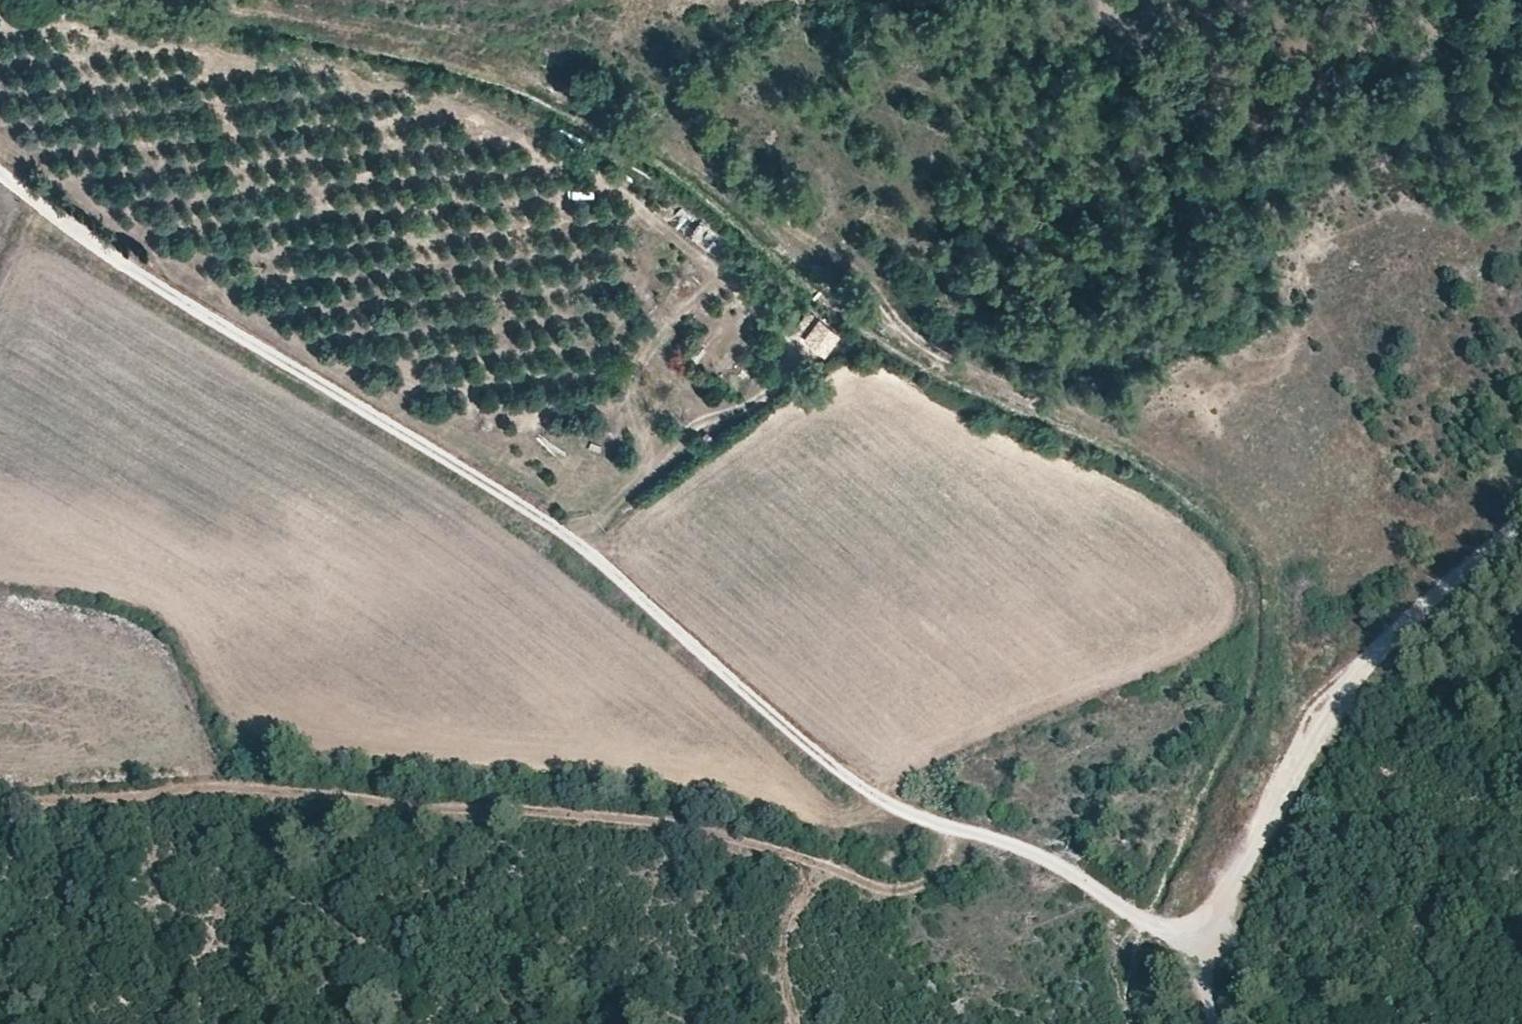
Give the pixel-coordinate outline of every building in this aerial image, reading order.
[(807,334),(822,345),(834,329),(818,317),(806,332),(807,334)]
